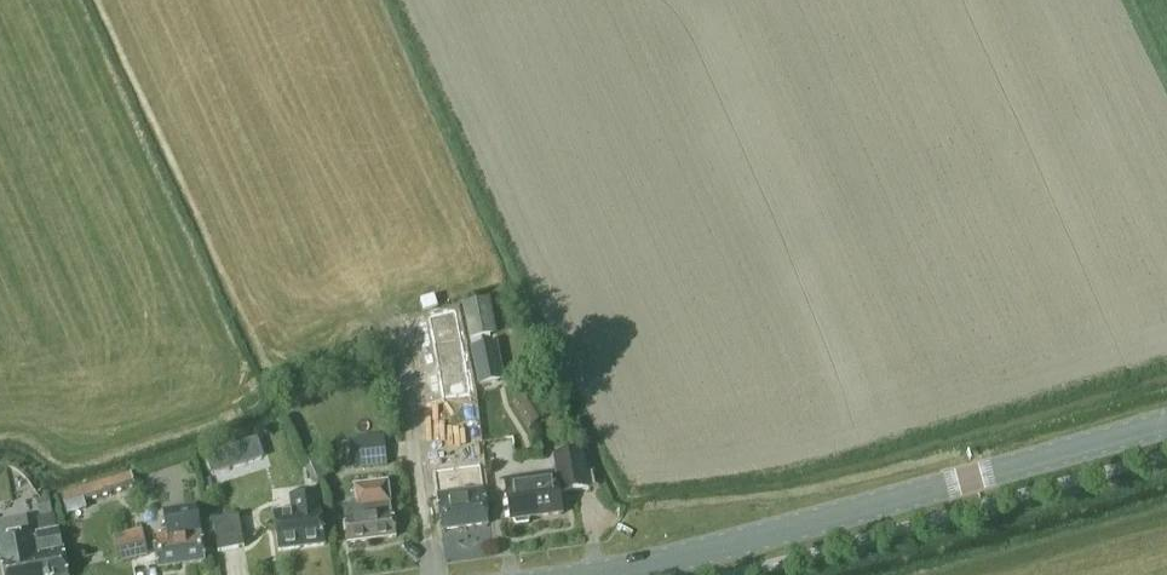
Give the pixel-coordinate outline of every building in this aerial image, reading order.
[(497,332),(490,299),(461,305),(468,338),(497,332)] [(456,351),(450,325),(414,334),(420,359),(456,351)] [(503,381),(496,342),(472,346),(479,386),(503,381)] [(363,469),(389,466),(385,435),(360,438),(363,469)] [(206,456),(212,473),(262,457),(256,439),(206,456)] [(329,475),(320,455),(308,460),(317,481),(329,475)] [(592,490),(588,459),(556,463),(557,472),(507,479),(513,521),(515,521),(518,526),(530,524),(531,519),(564,515),(561,494),(592,490)] [(134,486),(131,475),(62,496),(68,515),(86,509),(83,502),(134,486)] [(394,535),(387,480),(353,485),(356,503),(342,505),(347,541),(394,535)] [(487,524),(482,488),(437,494),(441,530),(487,524)] [(325,544),(318,492),(296,495),(298,510),(273,513),(278,550),(325,544)] [(37,501),(40,517),(53,514),(50,498),(37,501)] [(204,559),(196,506),(163,511),(166,533),(154,535),(159,567),(204,559)] [(57,527),(54,515),(37,519),(40,531),(57,527)] [(243,548),(238,516),(212,521),(217,553),(243,548)] [(0,541),(0,542),(4,562),(3,562),(5,574),(69,574),(60,529),(0,541)] [(148,553),(144,534),(116,540),(120,559),(148,553)]
